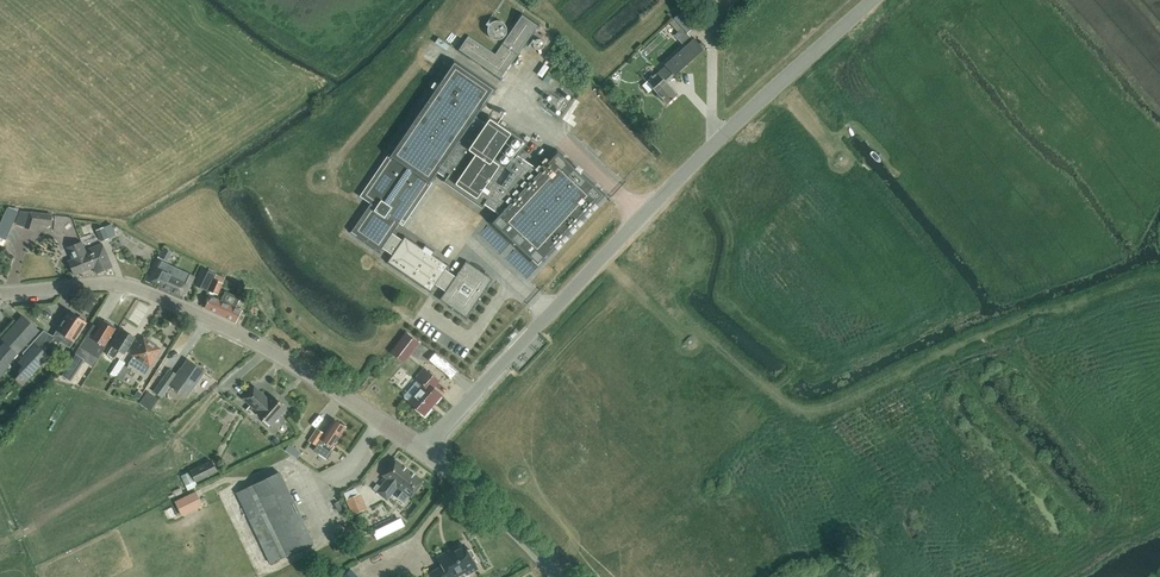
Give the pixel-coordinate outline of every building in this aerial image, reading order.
[(682,27),(686,32),(693,26),(681,12),(669,23),(677,32),(682,27)] [(521,13),(502,42),(494,54),(468,35),(458,50),(500,79),(518,53),(536,24),(521,13)] [(492,39),(497,39),(501,38),(504,36),(505,32),(506,28),(505,25),(501,21),(497,19),(492,20),(488,23),(486,27),(486,32),(488,36),(492,39)] [(648,79),(642,85),(648,92),(653,87),(667,102),(677,93),(665,81),(702,48),(705,45),(701,41),(698,43),(693,38),(692,38),(686,32),(682,27),(677,32),(674,34),(684,46),(664,64),(665,65),(649,80),(648,79)] [(533,47),(536,49),(539,49),(542,47),(543,44),(543,41),(540,39),(537,38),(534,40),(532,43),(533,47)] [(436,284),(443,289),(445,290),(439,299),(449,307),(466,318),(488,286),(486,285),(490,278),(487,276),(488,274),(465,258),(453,275),(446,269),(449,264),(432,252),(433,251),(424,245),(422,246),(403,234),(400,238),(392,233),(399,223),(402,225),(431,181),(428,179),(430,176),(434,179),(438,172),(496,212),(487,222),(537,268),(543,262),(542,261),(606,193),(556,147),(537,168),(519,155),(529,140),(487,112),(482,120),(477,116),(487,101),(495,89),(452,59),(390,148),(393,151),(391,154),(388,152),(359,195),(368,202),(352,226),(348,231),(355,236),(355,235),(379,252),(382,247),(390,253),(385,261),(430,292),(436,284)] [(544,105),(558,116),(572,97),(557,86),(552,93),(543,87),(539,92),(548,99),(544,105)] [(29,211),(24,227),(29,228),(33,229),(34,229),(35,225),(35,224),(50,225),(52,215),(52,214),(29,211)] [(101,240),(107,237),(108,238),(115,235),(111,224),(103,227),(103,226),(97,229),(101,240)] [(86,249),(85,250),(81,240),(67,247),(71,258),(68,260),(74,274),(94,266),(95,266),(89,252),(87,252),(86,249)] [(102,243),(86,249),(87,252),(89,252),(95,266),(94,266),(96,272),(112,266),(102,243)] [(183,299),(191,281),(193,277),(159,259),(156,265),(151,274),(154,275),(152,280),(162,285),(160,288),(183,299)] [(206,269),(198,286),(206,290),(214,273),(206,269)] [(213,279),(208,290),(218,295),(223,283),(213,279)] [(204,307),(235,322),(241,309),(235,307),(240,297),(225,291),(220,300),(210,295),(204,307)] [(19,361),(24,365),(19,369),(19,374),(16,378),(22,384),(49,356),(50,357),(60,340),(70,347),(86,321),(70,311),(54,336),(48,336),(41,348),(36,343),(19,361)] [(6,342),(18,353),(39,330),(23,315),(3,338),(6,342)] [(92,329),(83,344),(81,347),(96,357),(98,353),(99,354),(115,328),(102,320),(95,331),(92,329)] [(135,337),(123,329),(108,353),(115,357),(119,350),(125,354),(135,337)] [(389,348),(401,359),(418,341),(406,330),(389,348)] [(129,363),(140,370),(145,361),(150,365),(161,348),(144,338),(134,354),(135,355),(129,363)] [(18,353),(6,342),(0,348),(0,375),(9,365),(8,364),(18,353)] [(417,361),(424,353),(418,349),(412,356),(417,361)] [(84,359),(73,352),(59,373),(70,381),(84,359)] [(436,364),(446,375),(454,368),(444,357),(436,364)] [(119,359),(110,374),(115,377),(116,377),(123,364),(125,362),(119,359)] [(186,397),(204,372),(187,359),(174,376),(168,372),(154,390),(162,396),(170,385),(186,397)] [(123,364),(116,377),(121,380),(129,368),(123,364)] [(422,384),(421,386),(415,381),(403,394),(403,397),(408,401),(421,413),(432,401),(432,402),(439,394),(431,387),(437,380),(423,368),(414,377),(422,384)] [(269,424),(285,407),(270,393),(267,397),(253,384),(242,397),(255,409),(254,410),(269,424)] [(149,410),(150,409),(158,398),(147,390),(138,402),(149,410)] [(316,428),(309,440),(316,446),(314,450),(327,459),(334,448),(332,446),(345,426),(334,419),(325,434),(316,428)] [(190,470),(195,482),(217,471),(212,459),(190,470)] [(411,497),(423,481),(395,459),(382,475),(386,478),(376,491),(388,500),(398,487),(411,497)] [(180,475),(184,485),(194,480),(189,470),(180,475)] [(279,471),(236,492),(270,563),(313,542),(279,471)] [(174,501),(175,503),(180,515),(202,505),(195,490),(174,501)] [(366,508),(359,493),(345,499),(352,515),(366,508)] [(170,505),(163,507),(167,519),(175,516),(170,505)] [(474,564),(471,556),(472,554),(469,549),(467,549),(463,542),(452,547),(452,546),(437,553),(442,563),(429,570),(432,576),(448,576),(474,564)] [(349,568),(340,576),(358,576),(349,568)]
